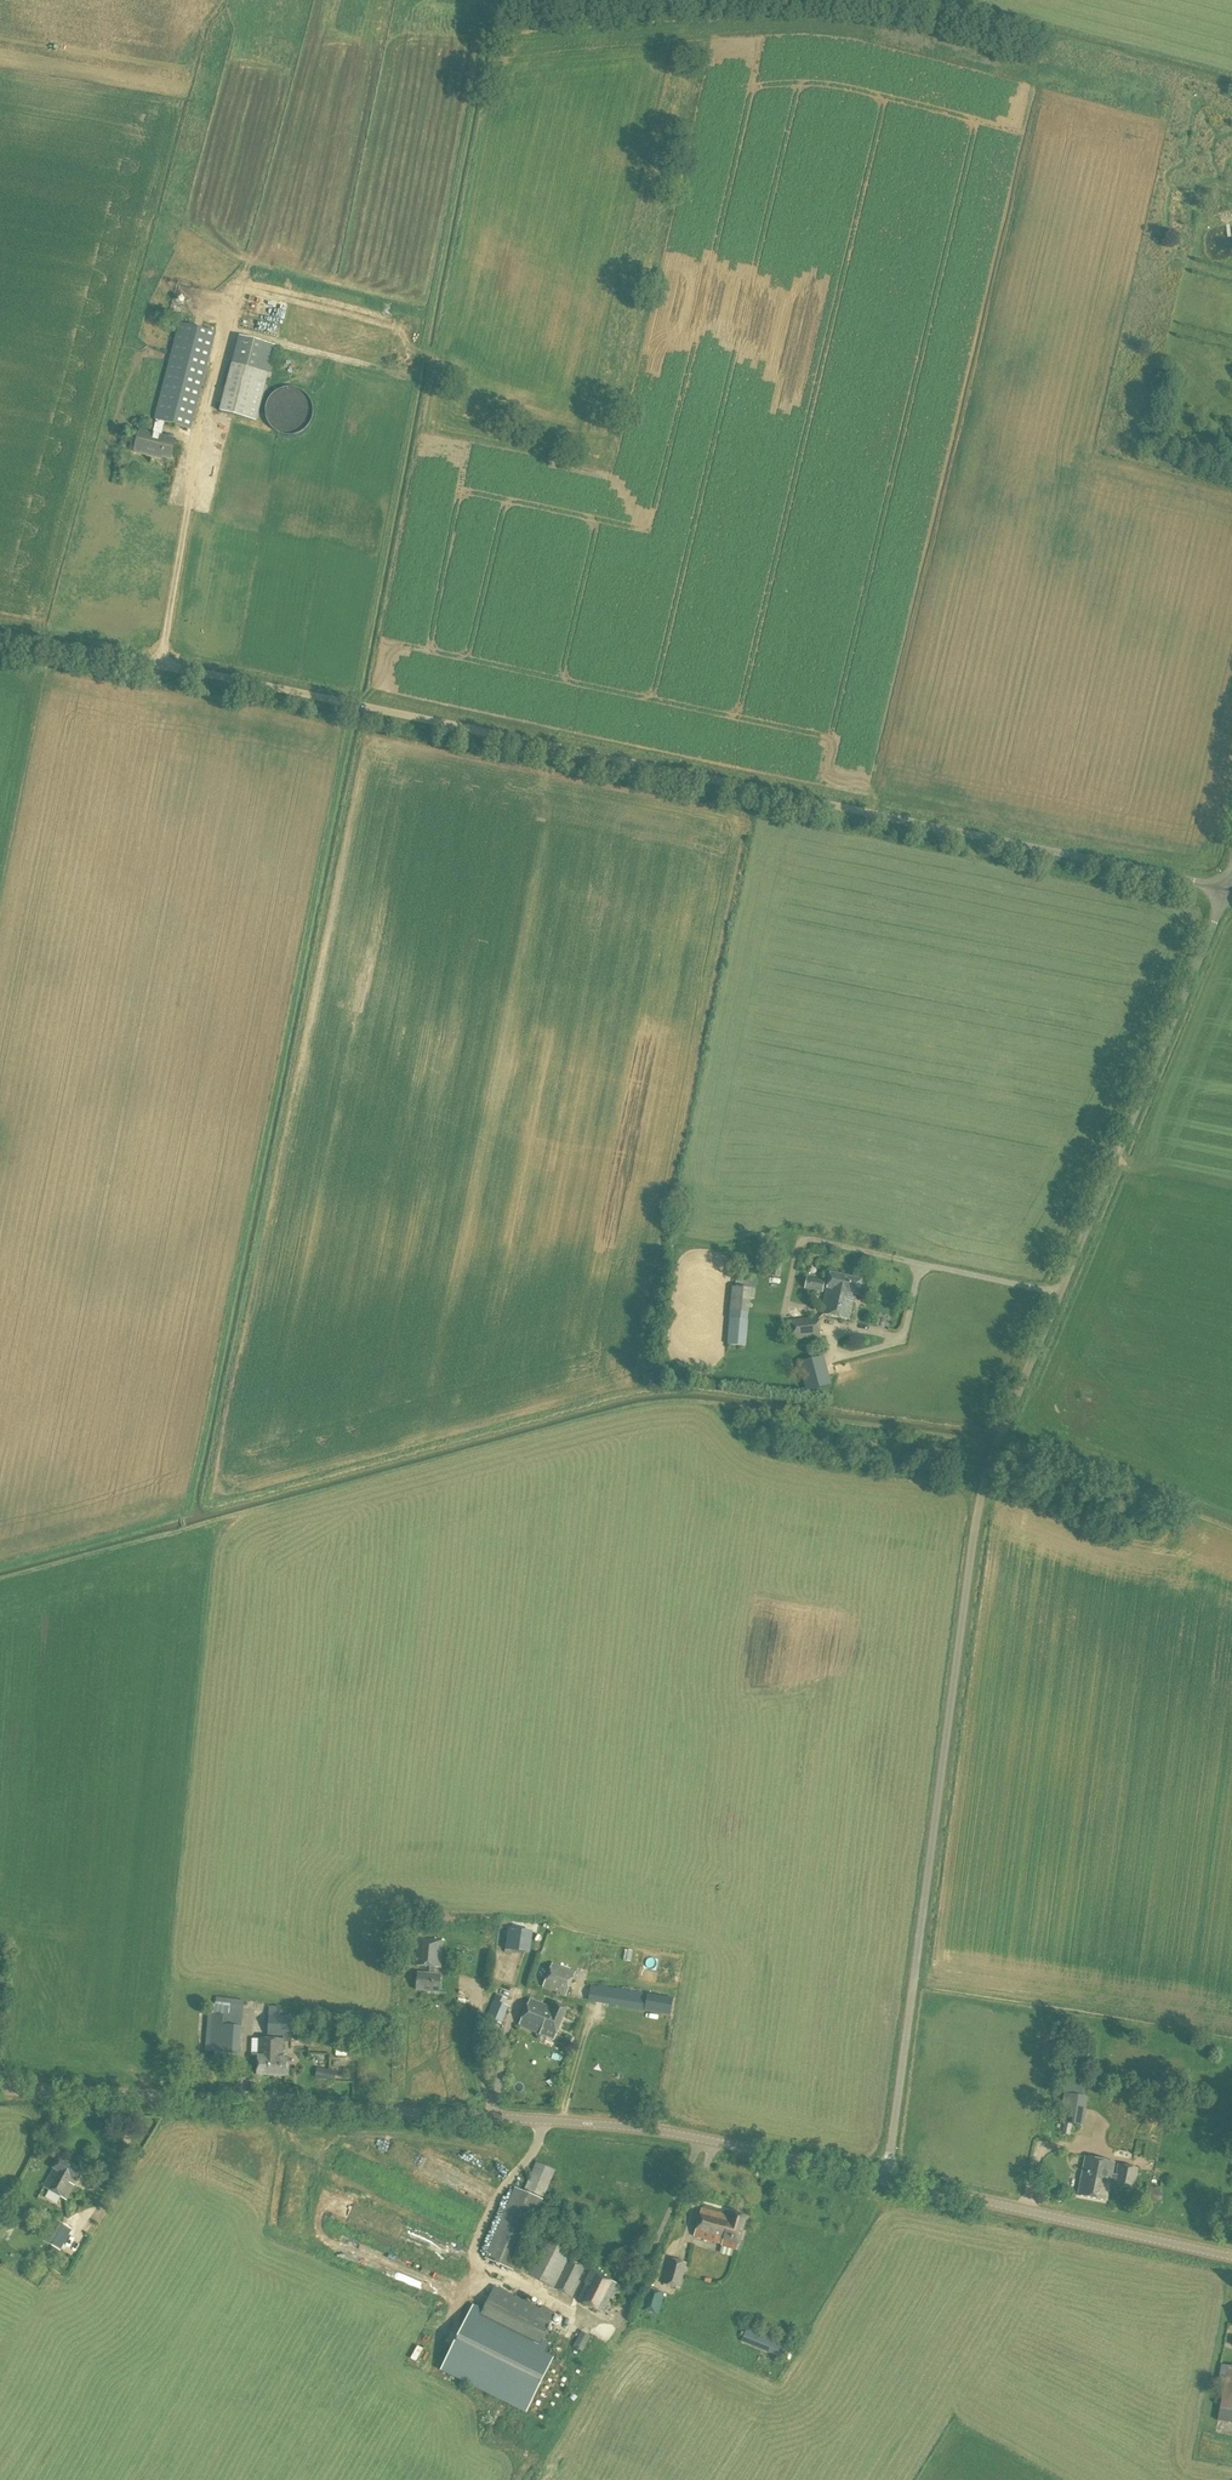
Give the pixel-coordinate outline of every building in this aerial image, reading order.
[(192,429),(216,332),(178,323),(154,420),(157,421),(154,435),(140,431),(135,452),(154,457),(155,455),(171,459),(175,440),(161,436),(164,423),(192,429)] [(256,421),(275,346),(239,337),(220,411),(256,421)] [(288,436),(292,435),(296,434),(300,433),(304,431),(307,428),(309,425),(311,421),(312,417),(313,413),(313,409),(312,405),(311,402),(309,398),(306,395),(303,392),(299,390),(296,389),(292,388),(288,388),(284,389),(280,390),(276,392),(273,394),(271,397),(268,400),(267,404),(266,408),(265,412),(266,416),(267,420),(268,423),(271,427),(273,430),(277,432),(280,434),(284,435),(288,436)] [(779,1277),(782,1263),(767,1260),(764,1274),(779,1277)] [(830,1274),(824,1304),(830,1305),(831,1301),(837,1302),(838,1296),(853,1299),(854,1294),(858,1295),(861,1280),(830,1274)] [(735,1277),(734,1286),(751,1288),(750,1298),(754,1299),(757,1278),(735,1277)] [(822,1293),(825,1281),(806,1277),(804,1289),(822,1293)] [(750,1298),(751,1288),(731,1286),(728,1319),(729,1319),(727,1345),(746,1347),(750,1298)] [(830,1305),(824,1304),(822,1314),(849,1319),(853,1299),(838,1296),(837,1302),(831,1301),(830,1305)] [(790,1340),(820,1337),(818,1316),(787,1320),(790,1340)] [(806,1392),(831,1385),(823,1356),(798,1363),(806,1392)] [(529,1953),(533,1932),(509,1928),(505,1953),(510,1954),(511,1950),(529,1953)] [(441,1968),(443,1940),(417,1938),(415,1966),(430,1967),(429,1973),(418,1972),(417,1990),(439,1992),(440,1974),(435,1974),(435,1967),(441,1968)] [(575,1972),(552,1963),(542,1987),(556,1993),(550,2007),(554,2008),(556,2003),(560,1994),(565,1997),(575,1972)] [(516,1989),(532,1988),(530,1968),(515,1969),(516,1989)] [(635,1994),(586,1985),(584,2000),(669,2015),(672,1999),(635,1993),(635,1994)] [(501,2024),(508,2006),(505,2004),(507,1999),(496,1995),(486,2018),(501,2024)] [(239,2053),(243,2002),(224,2000),(224,2003),(215,2003),(214,2015),(209,2015),(206,2050),(239,2053)] [(554,2008),(550,2007),(530,2000),(519,2026),(554,2040),(567,2007),(556,2003),(554,2008)] [(292,2036),(293,2016),(269,2015),(268,2034),(292,2036)] [(270,2059),(271,2039),(260,2038),(259,2056),(258,2056),(257,2075),(268,2075),(269,2058),(270,2059)] [(269,2058),(268,2075),(287,2075),(287,2058),(282,2058),(283,2040),(271,2039),(270,2059),(269,2058)] [(347,2057),(347,2049),(336,2049),(336,2056),(347,2057)] [(336,2071),(327,2069),(325,2080),(334,2082),(336,2071)] [(1114,2176),(1110,2176),(1113,2165),(1084,2158),(1075,2197),(1105,2204),(1108,2188),(1131,2193),(1136,2170),(1116,2165),(1114,2176)] [(76,2182),(81,2173),(58,2160),(53,2170),(43,2189),(65,2201),(75,2182),(76,2182)] [(524,2192),(541,2200),(553,2169),(536,2163),(524,2192)] [(1158,2201),(1161,2189),(1147,2186),(1145,2198),(1158,2201)] [(543,2201),(541,2200),(524,2192),(515,2187),(486,2259),(514,2271),(515,2269),(525,2274),(524,2275),(568,2298),(583,2270),(567,2262),(572,2253),(544,2238),(533,2260),(521,2254),(543,2201)] [(730,2218),(700,2209),(692,2236),(721,2245),(721,2246),(735,2250),(745,2217),(731,2213),(730,2218)] [(63,2252),(66,2247),(63,2245),(71,2229),(55,2220),(43,2242),(63,2252)] [(680,2289),(687,2263),(670,2258),(663,2284),(680,2289)] [(610,2300),(618,2286),(589,2271),(582,2285),(584,2285),(575,2302),(601,2315),(609,2299),(610,2300)] [(425,2292),(428,2283),(400,2273),(397,2282),(425,2292)] [(538,2311),(493,2287),(482,2309),(474,2323),(532,2353),(535,2348),(552,2315),(540,2308),(538,2311)] [(553,2357),(535,2348),(532,2353),(474,2323),(482,2309),(473,2305),(440,2369),(526,2412),(553,2357)] [(788,2343),(747,2327),(744,2333),(741,2331),(740,2335),(743,2337),(741,2342),(781,2359),(788,2343)] [(582,2351),(591,2336),(581,2331),(573,2346),(582,2351)] [(566,2337),(561,2354),(568,2357),(573,2339),(566,2337)] [(1222,2365),(1218,2381),(1225,2383),(1216,2429),(1222,2430),(1223,2422),(1231,2423),(1231,2367),(1222,2365)]
